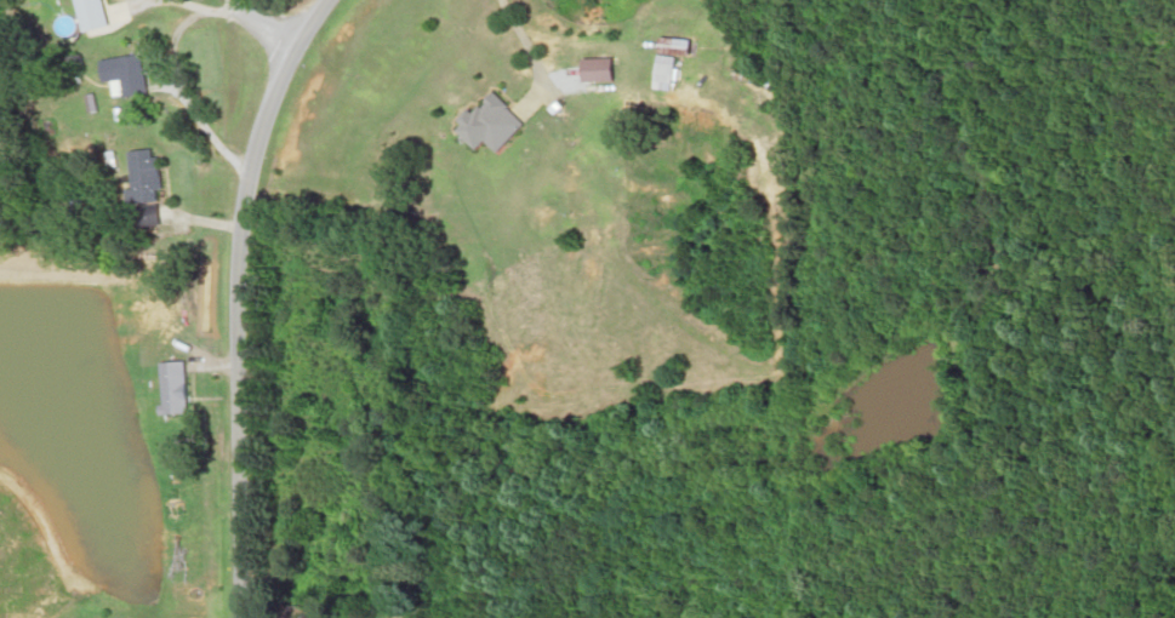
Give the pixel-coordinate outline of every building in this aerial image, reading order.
[(91,31),(116,26),(110,0),(85,0),(91,31)] [(687,54),(702,55),(703,39),(671,37),(667,89),(685,90),(687,54)] [(152,54),(112,58),(115,82),(132,80),(134,96),(157,94),(152,54)] [(491,149),(499,141),(511,152),(538,122),(504,90),(469,127),(491,149)] [(142,203),(169,201),(166,149),(139,150),(142,203)] [(171,363),(171,414),(193,414),(193,363),(171,363)]
